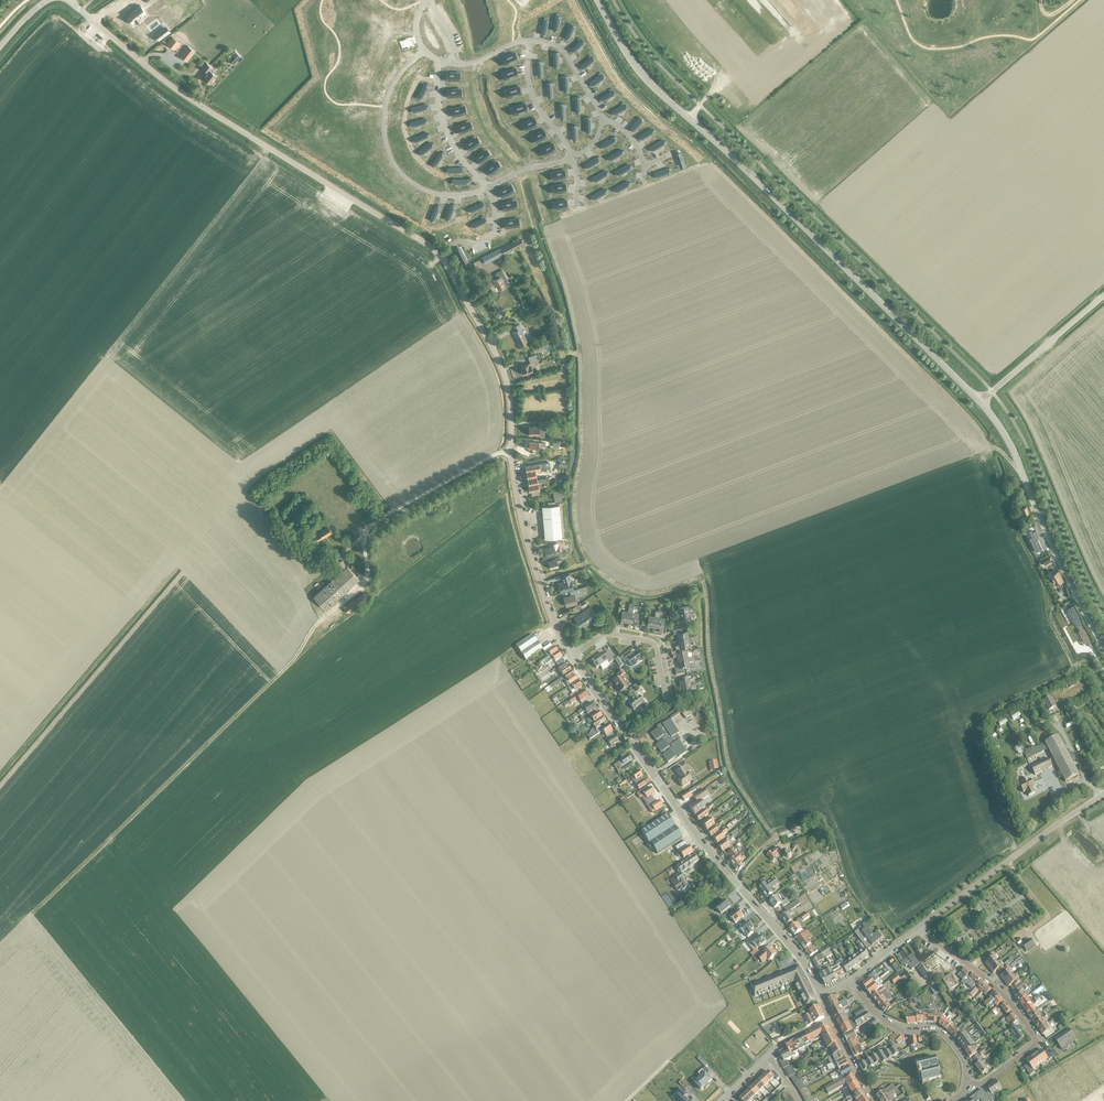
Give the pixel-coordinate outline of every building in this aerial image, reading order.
[(130,16),(126,18),(131,24),(135,21),(136,24),(142,19),(140,17),(146,13),(140,5),(129,14),(130,16)] [(569,27),(565,35),(570,37),(575,26),(570,24),(570,25),(568,24),(567,26),(569,27)] [(165,27),(154,35),(158,41),(169,33),(165,27)] [(166,44),(174,50),(180,43),(172,36),(166,44)] [(579,41),(572,48),(576,51),(585,43),(581,39),(581,40),(579,38),(578,40),(579,41)] [(188,46),(180,56),(186,61),(194,51),(188,46)] [(514,53),(503,58),(506,65),(518,60),(514,53)] [(238,55),(236,58),(231,63),(233,65),(238,60),(240,57),(238,55)] [(589,58),(582,64),(585,68),(595,60),(592,56),(591,57),(590,55),(588,56),(589,58)] [(210,70),(212,68),(206,63),(202,69),(208,73),(207,73),(205,76),(206,76),(203,79),(207,82),(207,83),(209,85),(210,84),(211,84),(210,83),(216,76),(214,74),(214,73),(213,72),(212,72),(210,70)] [(515,68),(504,72),(506,80),(518,76),(515,68)] [(599,76),(592,81),(595,85),(605,78),(602,74),(601,74),(600,72),(598,74),(599,76)] [(456,73),(445,73),(445,81),(456,81),(456,73)] [(424,84),(418,95),(423,97),(429,87),(428,86),(429,85),(427,83),(426,85),(424,84)] [(519,87),(507,90),(509,98),(521,94),(519,87)] [(610,91),(602,96),(604,100),(615,94),(613,90),(612,90),(611,88),(609,89),(610,91)] [(458,89),(447,90),(447,98),(458,97),(458,89)] [(622,105),(614,110),(616,114),(627,108),(625,104),(624,104),(623,102),(621,103),(622,105)] [(525,103),(513,107),(516,115),(527,111),(525,103)] [(426,104),(414,107),(415,112),(427,109),(429,108),(428,106),(426,107),(426,104)] [(461,107),(450,109),(452,117),(463,114),(461,107)] [(424,118),(413,122),(414,127),(426,123),(428,122),(427,120),(425,121),(424,118)] [(534,118),(524,123),(527,130),(537,126),(534,118)] [(639,118),(631,127),(635,130),(641,123),(643,125),(644,123),(643,122),(643,121),(639,118)] [(467,123),(456,127),(459,134),(470,130),(467,123)] [(651,128),(640,135),(643,139),(654,133),(653,133),(655,131),(654,129),(652,131),(651,128)] [(544,130),(534,135),(537,142),(547,137),(544,130)] [(426,132),(415,137),(417,142),(428,137),(430,136),(429,134),(427,135),(426,132)] [(613,137),(603,143),(605,148),(616,142),(615,140),(617,139),(615,137),(614,138),(613,137)] [(474,139),(464,144),(469,151),(478,146),(474,139)] [(662,140),(652,146),(655,150),(665,144),(667,143),(665,141),(664,142),(662,140)] [(430,143),(421,150),(424,154),(433,147),(433,146),(435,145),(433,143),(432,144),(430,143)] [(552,143),(542,148),(546,156),(556,151),(552,143)] [(620,149),(610,156),(612,160),(623,154),(623,153),(625,152),(623,150),(622,151),(620,149)] [(484,151),(475,158),(480,165),(489,158),(484,151)] [(677,151),(675,152),(676,154),(675,154),(679,166),(684,164),(680,152),(678,153),(677,151)] [(440,152),(433,162),(437,165),(444,155),(443,155),(445,153),(443,152),(442,153),(440,152)] [(597,157),(586,163),(589,168),(600,162),(598,160),(600,159),(599,157),(597,158),(597,157)] [(494,163),(486,170),(491,176),(500,169),(494,163)] [(628,164),(618,171),(620,175),(631,169),(631,168),(632,167),(631,165),(629,166),(628,164)] [(668,168),(656,172),(658,177),(670,173),(669,171),(671,170),(670,168),(668,169),(668,168)] [(564,170),(553,172),(555,180),(566,178),(564,170)] [(605,171),(594,177),(597,182),(608,175),(607,175),(609,174),(608,172),(606,173),(605,171)] [(627,181),(617,187),(619,192),(630,186),(629,185),(631,184),(630,182),(628,183),(627,181)] [(565,184),(554,185),(555,194),(566,192),(565,184)] [(508,186),(498,191),(502,198),(512,193),(508,186)] [(604,189),(594,195),(596,199),(607,193),(606,193),(608,192),(607,190),(605,191),(604,189)] [(566,200),(555,202),(556,210),(567,208),(566,200)] [(512,201),(501,203),(503,211),(514,209),(512,201)] [(482,202),(471,207),(473,212),(482,208),(483,210),(485,209),(484,207),(482,202)] [(450,205),(446,216),(451,218),(455,207),(455,205),(453,204),(453,206),(450,205)] [(435,206),(430,217),(435,219),(440,208),(439,207),(440,205),(438,205),(437,207),(435,206)] [(419,213),(416,218),(421,222),(424,217),(419,213)] [(482,219),(473,223),(476,228),(487,222),(485,218),(484,218),(483,216),(481,217),(482,219)] [(515,219),(504,221),(505,229),(516,227),(515,219)] [(510,251),(523,244),(520,239),(501,249),(504,254),(505,257),(512,254),(510,251)] [(501,249),(482,259),(485,264),(503,255),(504,254),(501,249)] [(462,251),(458,253),(463,264),(467,262),(462,251)] [(506,287),(510,285),(502,270),(496,273),(498,276),(495,277),(496,279),(489,283),(491,288),(496,285),(498,289),(501,287),(502,290),(506,288),(506,287)] [(534,281),(541,278),(538,272),(532,275),(534,281)] [(535,283),(539,288),(544,284),(540,279),(535,283)] [(520,345),(527,341),(521,329),(522,328),(520,324),(513,328),(515,331),(513,333),(520,345)] [(532,366),(538,364),(535,355),(528,357),(530,363),(523,366),(523,368),(521,369),(523,375),(533,371),(532,368),(533,367),(532,366)] [(544,426),(547,426),(547,422),(540,422),(540,426),(529,426),(529,435),(532,435),(532,434),(537,434),(537,437),(544,437),(544,426)] [(529,485),(549,481),(549,479),(548,477),(537,480),(535,471),(550,468),(548,462),(525,467),(527,478),(527,479),(529,485)] [(539,488),(547,486),(547,482),(528,486),(529,492),(531,491),(532,496),(541,494),(539,488)] [(553,492),(554,501),(558,500),(559,502),(562,502),(561,499),(562,499),(561,498),(564,498),(563,494),(561,494),(560,491),(553,492)] [(542,507),(545,539),(562,538),(559,505),(542,507)] [(1022,509),(1021,510),(1019,511),(1021,517),(1025,515),(1029,513),(1026,507),(1022,509)] [(317,541),(332,532),(328,525),(318,531),(313,534),(317,541)] [(1033,531),(1029,533),(1032,537),(1029,538),(1036,552),(1042,549),(1037,540),(1039,539),(1035,532),(1033,532),(1033,531)] [(559,549),(564,547),(562,539),(555,540),(557,544),(550,545),(551,547),(544,549),(546,557),(560,553),(559,549)] [(555,567),(556,568),(558,567),(558,566),(557,561),(560,561),(559,557),(555,558),(555,560),(548,562),(550,569),(555,567)] [(342,571),(354,584),(359,579),(342,560),(338,564),(343,570),(342,571)] [(1056,585),(1063,581),(1058,571),(1051,575),(1056,585)] [(570,585),(572,585),(569,574),(561,577),(563,582),(558,584),(561,593),(572,590),(570,585)] [(326,609),(342,595),(330,582),(314,596),(326,609)] [(584,587),(577,589),(570,591),(571,595),(564,597),(566,606),(577,603),(575,598),(585,595),(584,590),(585,590),(584,587)] [(368,601),(367,599),(363,594),(344,608),(347,613),(362,602),(364,605),(368,601)] [(575,612),(582,608),(581,606),(579,604),(572,609),(575,612)] [(693,606),(689,607),(688,606),(682,607),(681,605),(678,605),(680,615),(696,612),(695,610),(694,610),(693,606)] [(628,622),(631,606),(629,606),(628,612),(622,611),(620,625),(623,626),(624,622),(628,622)] [(634,607),(631,606),(628,622),(638,624),(639,621),(636,620),(638,614),(634,613),(634,609),(633,609),(634,607)] [(1073,606),(1067,609),(1068,612),(1067,612),(1073,624),(1074,623),(1076,627),(1077,626),(1081,624),(1082,624),(1073,606)] [(587,621),(595,615),(590,607),(574,618),(579,626),(582,624),(583,626),(588,623),(587,621)] [(655,627),(658,611),(655,610),(654,617),(649,616),(648,622),(645,622),(645,625),(655,627)] [(660,611),(658,611),(655,627),(659,628),(659,632),(662,633),(664,618),(659,617),(660,611)] [(696,612),(680,615),(680,620),(676,621),(677,624),(691,621),(690,616),(696,615),(696,612)] [(1081,624),(1077,626),(1080,631),(1079,631),(1085,643),(1087,642),(1090,641),(1090,640),(1084,629),(1081,624)] [(697,635),(694,635),(688,636),(687,631),(682,632),(682,627),(672,629),(673,633),(677,633),(678,640),(697,637),(697,635)] [(531,657),(542,650),(532,635),(516,646),(525,661),(526,660),(528,659),(531,657)] [(697,637),(678,640),(679,645),(675,646),(676,649),(690,646),(689,641),(698,639),(697,637)] [(547,657),(543,659),(540,661),(542,663),(558,653),(554,647),(553,648),(550,644),(542,650),(547,657)] [(602,653),(591,661),(596,668),(599,666),(603,670),(610,665),(609,664),(614,660),(608,652),(603,655),(602,653)] [(632,652),(626,656),(628,659),(627,660),(632,667),(641,660),(636,653),(634,655),(632,652)] [(541,664),(543,667),(548,663),(553,659),(558,667),(565,663),(558,653),(542,663),(541,664)] [(691,658),(691,654),(687,654),(687,653),(672,656),(673,659),(677,658),(678,663),(694,660),(694,658),(691,658)] [(694,660),(678,663),(679,669),(675,670),(676,675),(685,674),(684,669),(689,669),(688,663),(694,662),(694,660)] [(563,677),(571,672),(567,667),(565,664),(558,668),(563,677)] [(620,678),(625,674),(623,670),(616,675),(618,678),(613,682),(620,693),(627,688),(620,678)] [(563,677),(550,686),(552,689),(556,687),(555,686),(558,683),(564,679),(565,678),(565,679),(566,680),(567,680),(571,685),(577,681),(574,677),(571,672),(563,677)] [(684,679),(678,680),(680,690),(696,687),(696,685),(690,686),(689,681),(690,681),(692,680),(693,679),(693,678),(694,677),(694,676),(695,675),(683,677),(684,679)] [(581,687),(577,682),(577,681),(571,685),(572,686),(568,688),(572,694),(570,695),(571,696),(571,695),(573,697),(577,694),(575,691),(581,687)] [(696,687),(680,690),(681,694),(677,695),(677,698),(692,696),(691,690),(697,689),(696,687)] [(576,700),(578,699),(580,702),(588,697),(584,691),(580,694),(579,693),(577,694),(573,697),(568,701),(568,700),(563,704),(565,707),(570,703),(570,704),(576,700)] [(632,701),(629,703),(634,710),(643,703),(639,696),(638,696),(636,694),(632,697),(634,700),(633,701),(632,701)] [(1044,701),(1041,702),(1044,706),(1046,705),(1049,710),(1055,707),(1053,703),(1054,702),(1053,699),(1052,700),(1050,697),(1043,700),(1044,701)] [(588,715),(596,709),(592,703),(578,712),(580,715),(583,713),(585,712),(588,715)] [(651,709),(646,713),(649,718),(655,714),(651,709)] [(681,713),(681,712),(680,711),(670,718),(671,719),(681,713)] [(589,723),(586,725),(588,728),(592,724),(602,718),(598,712),(590,717),(590,718),(587,720),(589,723)] [(1011,721),(1018,716),(1016,713),(1009,718),(1011,721)] [(602,718),(592,724),(594,728),(589,734),(590,734),(600,728),(599,725),(605,721),(602,718)] [(658,729),(651,734),(652,735),(654,739),(656,741),(656,740),(658,744),(656,745),(657,747),(659,751),(660,752),(661,753),(662,752),(664,754),(662,756),(663,757),(666,761),(667,763),(675,758),(676,759),(686,752),(679,741),(680,740),(677,734),(679,733),(670,720),(662,724),(661,723),(656,727),(658,729)] [(600,728),(590,734),(587,736),(590,740),(598,734),(601,732),(603,733),(604,733),(606,736),(609,740),(615,736),(607,725),(601,729),(600,728)] [(618,742),(615,736),(609,740),(599,747),(597,748),(598,751),(601,749),(601,750),(605,747),(604,746),(608,744),(611,747),(618,742)] [(1065,782),(1079,775),(1058,736),(1045,743),(1065,782)] [(621,761),(613,766),(620,775),(625,771),(624,770),(633,764),(631,761),(628,755),(627,755),(626,753),(621,756),(623,758),(620,760),(621,761)] [(1048,758),(1031,767),(1035,775),(1052,767),(1048,758)] [(682,768),(676,772),(679,776),(680,776),(681,777),(678,780),(682,787),(692,781),(693,783),(697,780),(691,772),(688,775),(687,773),(686,774),(682,768)] [(630,783),(633,781),(636,786),(638,790),(646,785),(643,781),(640,777),(642,776),(638,771),(627,779),(618,784),(620,787),(627,782),(628,781),(630,783)] [(1035,793),(1032,788),(1034,787),(1030,779),(1028,780),(1027,778),(1018,783),(1023,793),(1026,791),(1029,796),(1035,793)] [(647,787),(636,794),(640,799),(641,798),(652,814),(662,807),(658,801),(656,802),(652,796),(654,795),(649,788),(648,789),(647,787)] [(690,794),(696,790),(694,788),(681,796),(685,801),(692,797),(690,794)] [(700,801),(708,796),(704,790),(693,798),(695,801),(689,806),(690,808),(689,809),(695,816),(705,808),(700,801)] [(707,811),(713,807),(711,804),(695,817),(699,822),(704,818),(708,815),(705,811),(706,811),(707,811)] [(667,814),(641,832),(649,844),(650,843),(675,826),(667,814)] [(705,819),(700,823),(706,831),(714,825),(710,819),(713,817),(711,815),(709,816),(708,817),(705,819)] [(716,829),(722,824),(721,822),(707,832),(711,837),(718,832),(716,829)] [(675,826),(650,843),(657,854),(682,838),(675,826)] [(722,835),(727,831),(725,829),(712,838),(717,844),(724,838),(722,835)] [(728,838),(725,841),(718,846),(722,852),(733,844),(728,838)] [(682,848),(687,846),(684,842),(675,847),(678,851),(682,848)] [(792,849),(790,851),(793,853),(795,851),(796,850),(797,849),(798,849),(798,848),(798,847),(799,847),(799,846),(798,846),(798,845),(797,844),(796,844),(795,844),(794,844),(793,845),(793,846),(792,846),(792,847),(793,848),(792,849)] [(682,848),(678,851),(679,852),(683,859),(692,853),(692,852),(692,851),(691,849),(689,849),(688,847),(683,850),(682,848)] [(775,856),(780,853),(781,852),(778,847),(772,852),(767,855),(772,861),(776,858),(775,856)] [(739,856),(738,854),(733,849),(727,854),(731,859),(729,861),(738,872),(741,867),(739,863),(745,859),(741,855),(739,856)] [(686,861),(677,867),(680,872),(681,874),(688,869),(689,870),(692,868),(692,866),(695,865),(694,864),(699,861),(696,857),(695,858),(694,856),(691,857),(691,856),(685,860),(686,861)] [(674,878),(670,881),(674,886),(673,886),(676,890),(676,889),(677,891),(681,889),(682,890),(683,889),(684,890),(688,887),(683,880),(683,879),(681,876),(683,876),(681,874),(680,872),(679,873),(679,874),(674,877),(674,878)] [(765,881),(759,884),(760,886),(759,886),(761,890),(764,893),(764,894),(765,896),(766,896),(767,898),(773,893),(775,891),(774,888),(773,889),(772,888),(778,884),(774,879),(766,884),(764,881),(765,881)] [(781,904),(782,905),(783,907),(789,903),(787,899),(783,902),(778,895),(769,901),(775,908),(781,904)] [(724,900),(716,908),(721,914),(730,906),(724,900)] [(797,900),(791,904),(784,909),(787,913),(781,917),(787,925),(793,920),(789,915),(792,913),(790,911),(794,908),(800,904),(797,900)] [(738,910),(730,918),(735,924),(739,921),(742,918),(744,916),(738,910)] [(798,922),(789,928),(794,935),(802,930),(799,926),(800,925),(798,923),(801,921),(800,919),(797,921),(798,922)] [(748,922),(739,929),(745,935),(748,937),(753,933),(751,930),(753,928),(748,922)] [(865,924),(865,925),(878,942),(879,941),(881,941),(883,940),(883,939),(878,932),(873,935),(865,924)] [(865,925),(860,929),(873,946),(878,942),(865,925)] [(800,937),(797,939),(804,949),(809,946),(811,944),(808,940),(812,937),(808,931),(807,932),(805,929),(798,934),(800,937)] [(873,946),(860,929),(854,932),(867,950),(872,946),(872,947),(873,946)] [(754,936),(750,940),(752,942),(752,943),(757,949),(765,942),(760,936),(756,939),(754,936)] [(1010,940),(1005,943),(1009,949),(1014,945),(1010,940)] [(1022,945),(1026,951),(1035,945),(1031,940),(1022,945)] [(809,946),(804,949),(810,956),(818,951),(816,949),(815,950),(813,948),(814,947),(813,946),(812,946),(811,944),(809,946)] [(868,954),(861,944),(859,946),(862,951),(859,953),(864,960),(868,957),(867,955),(868,954)] [(776,954),(770,947),(763,953),(760,951),(753,957),(755,956),(759,959),(762,962),(767,958),(769,961),(776,954)] [(821,954),(825,959),(831,955),(827,950),(821,954)] [(852,951),(850,952),(853,957),(858,964),(864,960),(859,953),(855,956),(852,951)] [(851,959),(847,961),(852,968),(858,964),(853,957),(850,952),(848,954),(851,959)] [(920,964),(913,954),(908,958),(904,952),(898,956),(900,960),(898,961),(901,965),(903,963),(906,967),(908,965),(912,970),(920,964)] [(989,968),(997,962),(995,960),(998,957),(994,952),(987,957),(989,960),(985,963),(989,968)] [(821,954),(816,956),(817,958),(812,960),(820,975),(825,986),(836,980),(832,972),(830,969),(829,966),(823,969),(819,962),(825,959),(821,954)] [(852,968),(847,961),(844,964),(841,959),(838,961),(840,964),(847,972),(852,968)] [(837,965),(830,969),(832,972),(836,980),(844,975),(839,964),(840,964),(838,961),(836,963),(837,965)] [(999,965),(997,962),(989,968),(993,974),(997,970),(999,973),(1003,970),(1006,968),(1002,962),(999,965)] [(917,968),(925,978),(929,975),(921,965),(917,968)] [(1006,968),(1003,970),(1005,973),(1000,976),(1004,982),(1012,976),(1010,973),(1013,970),(1009,965),(1006,968)] [(798,966),(786,971),(791,982),(794,981),(795,983),(804,979),(798,966)] [(965,967),(957,975),(963,980),(970,972),(965,967)] [(786,971),(780,974),(785,985),(788,984),(788,983),(791,982),(786,971)] [(963,980),(961,982),(964,984),(965,983),(972,989),(974,987),(980,979),(973,973),(972,974),(970,972),(963,980)] [(780,974),(775,976),(779,987),(781,986),(782,987),(785,985),(780,974)] [(868,981),(863,985),(866,989),(874,983),(874,982),(876,980),(871,974),(866,978),(868,981)] [(949,990),(955,986),(957,985),(951,974),(942,979),(949,990)] [(775,976),(769,978),(773,990),(777,989),(776,988),(779,987),(775,976)] [(894,984),(900,979),(897,976),(891,980),(894,984)] [(1014,978),(1012,976),(1004,982),(1008,987),(1012,984),(1014,986),(1021,981),(1017,976),(1014,978)] [(769,978),(763,981),(767,992),(770,991),(773,990),(769,978)] [(804,979),(795,983),(796,986),(797,989),(807,984),(804,979)] [(874,983),(866,989),(871,995),(879,988),(882,986),(877,980),(876,980),(874,982),(874,983)] [(763,981),(757,983),(762,995),(765,993),(767,992),(763,981)] [(981,992),(987,985),(982,981),(975,988),(974,987),(972,989),(968,992),(973,996),(979,990),(981,992)] [(1020,1002),(1026,997),(1026,996),(1028,994),(1027,993),(1030,991),(1028,989),(1026,986),(1023,989),(1022,988),(1026,985),(1023,982),(1015,988),(1018,991),(1014,995),(1015,996),(1020,1002)] [(757,983),(751,985),(755,996),(758,995),(758,996),(762,995),(757,983)] [(807,984),(797,989),(799,992),(800,994),(810,989),(807,984)] [(987,985),(981,992),(978,995),(979,997),(982,994),(981,994),(982,993),(986,996),(991,989),(987,985)] [(883,988),(872,996),(876,1002),(883,997),(887,993),(883,988)] [(810,989),(800,994),(802,996),(801,997),(802,1000),(813,995),(810,989)] [(991,1004),(999,996),(993,991),(987,997),(990,999),(988,1001),(987,1001),(984,1004),(987,1007),(988,1006),(991,1004)] [(883,997),(876,1002),(881,1008),(887,1003),(892,999),(887,993),(883,997)] [(826,1000),(830,1007),(838,1003),(836,998),(840,996),(839,994),(826,1000)] [(813,995),(802,1000),(804,1003),(805,1003),(806,1005),(815,1000),(813,995)] [(999,996),(991,1004),(988,1006),(990,1009),(995,1004),(997,1006),(1003,1001),(999,996)] [(1026,997),(1020,1002),(1024,1008),(1031,1003),(1026,997)] [(845,999),(838,1003),(830,1007),(836,1019),(845,1015),(845,1014),(842,1009),(848,1006),(845,999)] [(887,1003),(881,1008),(884,1012),(886,1010),(887,1011),(896,1004),(894,1002),(889,1005),(887,1003)] [(1005,1003),(1000,1007),(1002,1009),(1006,1014),(1010,1011),(1010,1010),(1005,1003)] [(1029,1015),(1036,1011),(1032,1004),(1025,1009),(1029,1015)] [(812,1017),(822,1012),(818,1006),(809,1011),(811,1014),(809,1015),(808,1014),(804,1016),(807,1021),(805,1022),(805,1024),(812,1021),(811,1020),(813,1019),(812,1017)] [(928,1013),(927,1021),(938,1023),(943,1014),(936,1014),(936,1009),(929,1008),(928,1013)] [(974,1010),(970,1013),(975,1018),(979,1015),(974,1010)] [(789,1014),(789,1015),(791,1013),(790,1011),(761,1026),(762,1028),(763,1028),(768,1025),(770,1024),(772,1023),(774,1022),(776,1021),(777,1021),(778,1020),(778,1019),(779,1020),(781,1019),(780,1018),(781,1018),(781,1019),(783,1018),(782,1017),(783,1017),(783,1018),(785,1017),(785,1016),(785,1017),(787,1016),(787,1015),(787,1016),(788,1015),(789,1015),(789,1014)] [(1036,1011),(1029,1015),(1033,1021),(1040,1017),(1036,1011)] [(824,1018),(822,1012),(812,1017),(813,1019),(811,1020),(812,1021),(805,1024),(807,1026),(824,1018)] [(849,1022),(839,1027),(844,1035),(847,1033),(853,1031),(853,1030),(856,1029),(858,1028),(858,1027),(866,1022),(867,1021),(870,1019),(866,1012),(849,1022)] [(906,1016),(906,1023),(914,1023),(917,1022),(916,1014),(914,1014),(914,1012),(906,1013),(906,1016)] [(944,1017),(939,1024),(946,1030),(952,1023),(949,1021),(952,1016),(950,1014),(946,1019),(944,1017)] [(1012,1024),(1018,1021),(1013,1014),(1006,1019),(1008,1023),(1010,1021),(1012,1024)] [(849,1022),(845,1015),(836,1019),(839,1027),(849,1022)] [(1038,1029),(1045,1024),(1041,1018),(1034,1023),(1038,1029)] [(871,1029),(877,1024),(874,1019),(867,1023),(871,1029)] [(952,1023),(946,1030),(952,1036),(953,1035),(955,1033),(958,1029),(953,1025),(954,1024),(952,1023)] [(955,1033),(953,1035),(957,1040),(959,1037),(961,1035),(963,1033),(966,1030),(964,1028),(966,1026),(963,1023),(958,1029),(955,1033)] [(1042,1035),(1043,1035),(1045,1038),(1054,1032),(1048,1023),(1045,1024),(1038,1029),(1042,1035)] [(821,1034),(830,1030),(827,1025),(812,1033),(814,1038),(821,1035),(821,1034)] [(1015,1026),(1004,1034),(1006,1037),(1010,1034),(1012,1036),(1011,1037),(1015,1043),(1017,1042),(1021,1039),(1022,1040),(1023,1039),(1022,1038),(1023,1037),(1017,1029),(1015,1026)] [(959,1037),(957,1040),(965,1051),(971,1048),(973,1047),(975,1045),(975,1044),(979,1040),(977,1037),(974,1040),(969,1034),(973,1031),(970,1028),(966,1031),(966,1030),(963,1033),(961,1035),(959,1037)] [(847,1033),(844,1035),(847,1043),(852,1041),(857,1038),(853,1032),(856,1030),(856,1029),(853,1030),(853,1031),(847,1033)] [(1069,1029),(1054,1039),(1062,1050),(1076,1040),(1069,1029)] [(832,1035),(830,1030),(821,1034),(821,1035),(814,1038),(815,1041),(822,1037),(823,1040),(832,1035)] [(812,1033),(801,1038),(806,1047),(812,1044),(811,1043),(815,1041),(814,1038),(812,1033)] [(894,1041),(895,1040),(899,1044),(902,1040),(903,1041),(905,1039),(902,1035),(900,1038),(898,1036),(895,1034),(890,1039),(894,1041)] [(828,1049),(829,1048),(837,1044),(832,1035),(823,1040),(828,1049)] [(806,1047),(801,1038),(794,1041),(794,1042),(799,1051),(806,1047)] [(859,1043),(857,1038),(852,1041),(847,1043),(851,1051),(855,1048),(859,1046),(862,1044),(865,1043),(863,1041),(859,1043)] [(888,1048),(893,1057),(899,1053),(897,1051),(895,1047),(891,1041),(888,1042),(891,1046),(888,1048)] [(799,1051),(794,1042),(786,1046),(787,1048),(779,1052),(780,1056),(788,1051),(792,1058),(795,1056),(793,1054),(799,1051)] [(851,1051),(854,1058),(863,1054),(860,1048),(866,1045),(865,1043),(862,1044),(859,1046),(855,1048),(851,1051)] [(971,1048),(965,1051),(969,1058),(976,1054),(975,1050),(977,1048),(976,1047),(979,1045),(977,1043),(975,1045),(973,1047),(971,1048)] [(826,1059),(828,1058),(841,1051),(837,1044),(829,1048),(833,1054),(830,1056),(830,1055),(825,1057),(826,1059)] [(882,1046),(880,1048),(887,1060),(893,1057),(888,1048),(884,1050),(882,1046)] [(1051,1047),(1046,1050),(1052,1056),(1056,1054),(1051,1047)] [(880,1053),(877,1055),(876,1055),(880,1061),(881,1064),(887,1060),(880,1048),(877,1049),(880,1053)] [(876,1055),(877,1055),(875,1052),(872,1054),(869,1050),(867,1052),(874,1065),(880,1061),(876,1055)] [(974,1060),(980,1056),(985,1053),(983,1050),(978,1053),(979,1054),(973,1058),(974,1060)] [(1034,1055),(1040,1064),(1047,1059),(1048,1060),(1052,1057),(1052,1056),(1046,1050),(1043,1052),(1041,1050),(1034,1055)] [(782,1060),(779,1061),(781,1066),(788,1063),(786,1060),(792,1058),(788,1051),(780,1056),(782,1060)] [(841,1051),(828,1058),(831,1064),(844,1057),(841,1051)] [(867,1057),(863,1059),(869,1068),(874,1065),(867,1052),(864,1053),(867,1057)] [(1040,1064),(1034,1055),(1026,1061),(1028,1063),(1024,1066),(1029,1074),(1034,1070),(1033,1069),(1040,1064)] [(699,1056),(697,1059),(704,1066),(706,1064),(699,1056)] [(980,1056),(974,1060),(977,1064),(974,1066),(981,1075),(984,1073),(985,1074),(987,1072),(987,1071),(982,1064),(984,1062),(980,1056)] [(831,1064),(827,1066),(829,1071),(838,1067),(840,1070),(848,1065),(844,1057),(831,1064)] [(869,1068),(863,1059),(860,1061),(858,1057),(855,1059),(859,1065),(863,1072),(869,1068)] [(941,1079),(941,1077),(940,1078),(939,1069),(940,1069),(939,1068),(938,1068),(936,1060),(937,1059),(937,1058),(936,1059),(936,1057),(935,1058),(935,1059),(931,1060),(931,1059),(930,1059),(930,1060),(926,1061),(926,1060),(925,1060),(925,1061),(922,1062),(921,1061),(920,1061),(921,1063),(917,1064),(917,1062),(915,1063),(916,1064),(914,1064),(915,1066),(916,1065),(919,1074),(918,1074),(919,1081),(922,1081),(922,1083),(921,1084),(922,1085),(923,1083),(934,1081),(936,1088),(942,1087),(941,1079)] [(840,1070),(830,1075),(831,1077),(835,1075),(836,1076),(840,1074),(842,1078),(843,1078),(846,1076),(852,1072),(848,1065),(840,1070)] [(792,1066),(785,1069),(789,1077),(796,1074),(792,1066)] [(695,1083),(694,1084),(698,1088),(699,1087),(701,1090),(704,1087),(708,1083),(712,1080),(709,1078),(712,1075),(705,1067),(698,1074),(701,1077),(697,1081),(695,1083)] [(768,1071),(763,1076),(769,1082),(774,1078),(776,1080),(779,1077),(773,1072),(771,1074),(768,1071)] [(843,1078),(842,1078),(825,1088),(828,1094),(846,1084),(848,1087),(857,1082),(853,1075),(851,1073),(852,1073),(852,1072),(846,1076),(843,1078)] [(763,1076),(758,1081),(764,1087),(769,1082),(763,1076)] [(801,1079),(800,1080),(794,1083),(799,1091),(806,1087),(801,1079)] [(682,1080),(679,1083),(686,1090),(689,1087),(682,1080)] [(990,1100),(994,1100),(995,1100),(991,1094),(1000,1088),(995,1080),(992,1082),(993,1084),(987,1088),(989,1091),(985,1094),(990,1100)] [(758,1081),(754,1085),(759,1091),(764,1087),(758,1081)] [(848,1087),(851,1094),(846,1097),(847,1099),(852,1095),(853,1095),(861,1090),(857,1082),(848,1087)] [(894,1084),(884,1091),(887,1095),(897,1088),(894,1084)] [(754,1085),(749,1090),(755,1096),(759,1091),(754,1085)] [(806,1087),(799,1091),(803,1097),(805,1100),(811,1096),(809,1093),(806,1087)] [(841,1096),(849,1092),(847,1088),(839,1093),(841,1096)] [(675,1100),(688,1100),(687,1100),(685,1098),(688,1095),(682,1089),(677,1094),(679,1097),(675,1100)] [(973,1096),(976,1100),(975,1100),(978,1100),(979,1100),(978,1100),(980,1099),(981,1100),(990,1100),(985,1094),(982,1090),(982,1089),(973,1096)] [(755,1096),(749,1090),(744,1094),(750,1100),(755,1096)] [(847,1099),(845,1100),(846,1100),(849,1100),(854,1098),(856,1100),(857,1100),(856,1100),(864,1095),(861,1090),(853,1095),(852,1095),(847,1099)] [(883,1097),(887,1095),(884,1091),(883,1090),(876,1095),(879,1100),(883,1097)]
